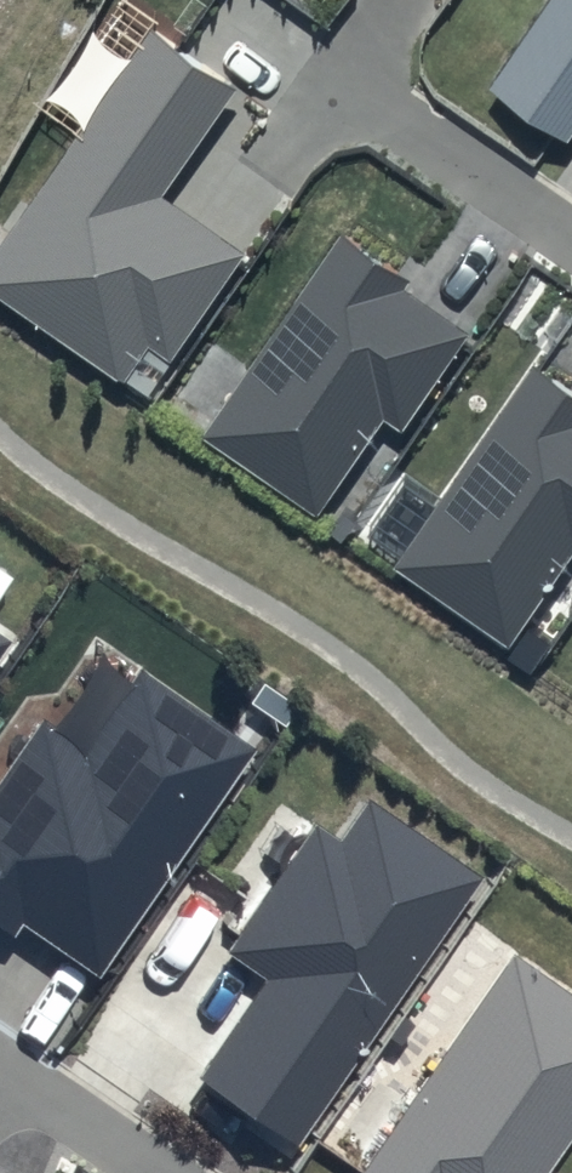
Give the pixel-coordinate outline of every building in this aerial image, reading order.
[(490,89),(570,144),(571,142),(571,0),(551,0),(490,89)] [(152,30),(0,253),(0,292),(148,393),(244,252),(164,198),(238,88),(152,30)] [(411,280),(345,235),(206,438),(317,512),(380,419),(401,434),(468,336),(404,292),(411,280)] [(537,367),(399,569),(509,644),(571,552),(571,390),(537,367)] [(0,628),(0,675),(22,643),(0,628)] [(143,665),(83,752),(43,724),(0,786),(0,931),(10,938),(20,924),(101,980),(262,747),(143,665)] [(481,876),(371,800),(342,842),(317,824),(229,952),(268,979),(200,1079),(297,1145),(481,876)] [(516,954),(363,1172),(551,1172),(571,1142),(571,993),(516,954)]
